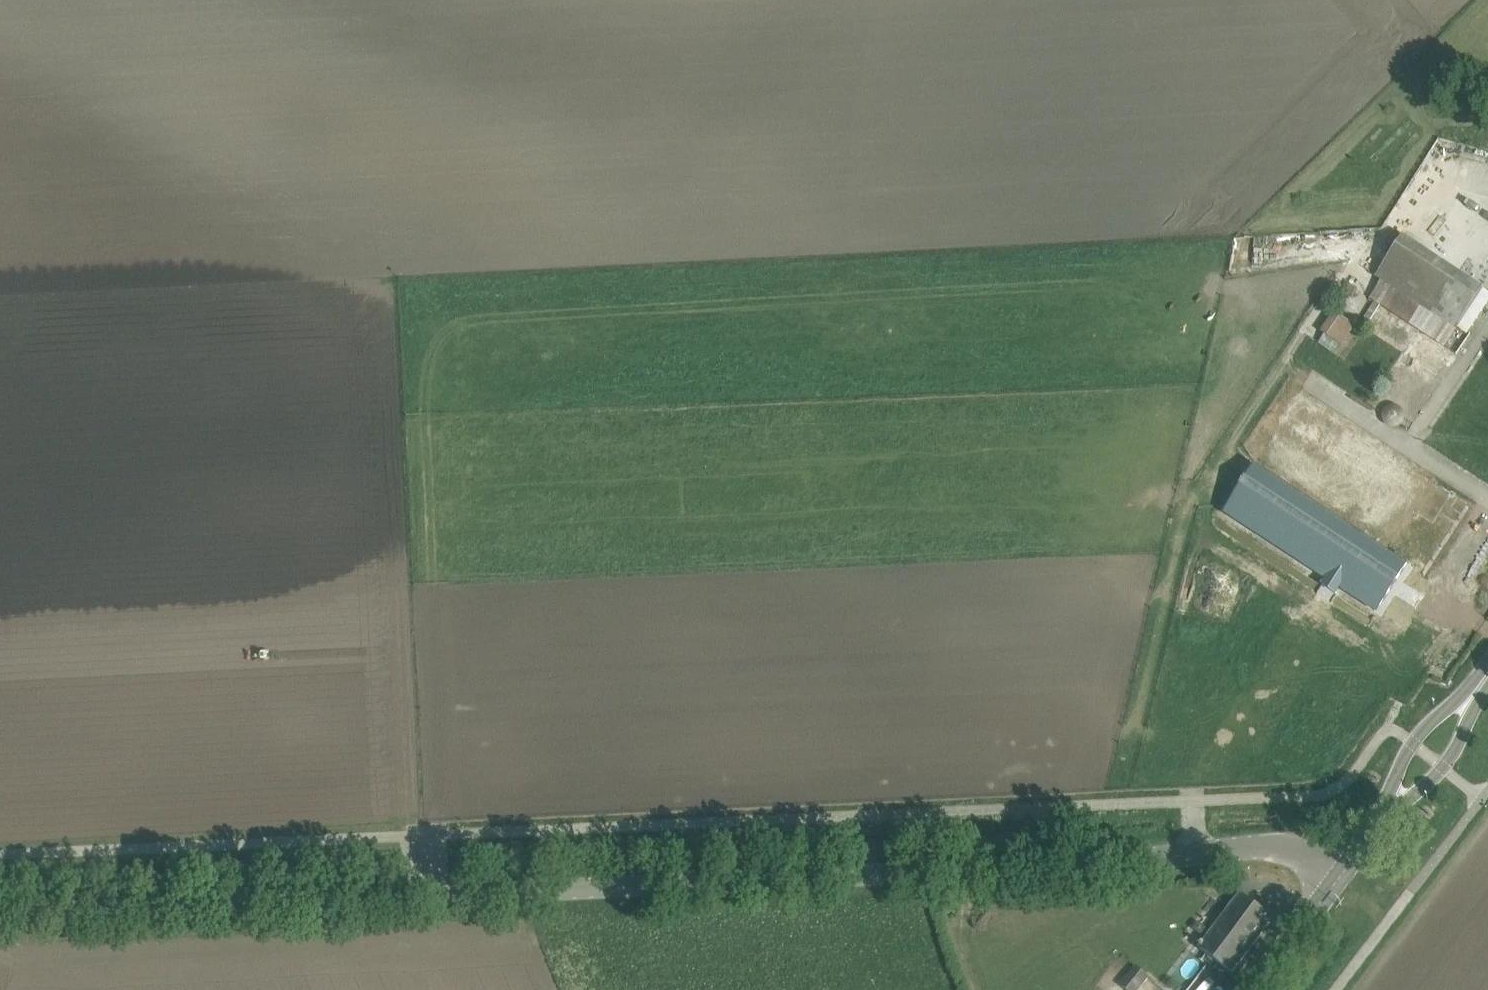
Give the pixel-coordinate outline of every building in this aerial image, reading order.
[(1487,301),(1487,284),(1402,235),(1378,278),(1385,281),(1373,302),(1448,345),(1458,327),(1470,333),(1487,301)] [(1336,310),(1322,330),(1345,345),(1359,326),(1336,310)] [(1424,576),(1471,504),(1301,393),(1254,465),(1255,466),(1224,513),(1376,613),(1407,565),(1424,576)] [(1240,895),(1202,945),(1234,970),(1270,922),(1264,918),(1267,914),(1247,899),(1246,900),(1240,895)] [(1126,989),(1127,989),(1138,989),(1150,976),(1137,965),(1120,984),(1126,989)]
